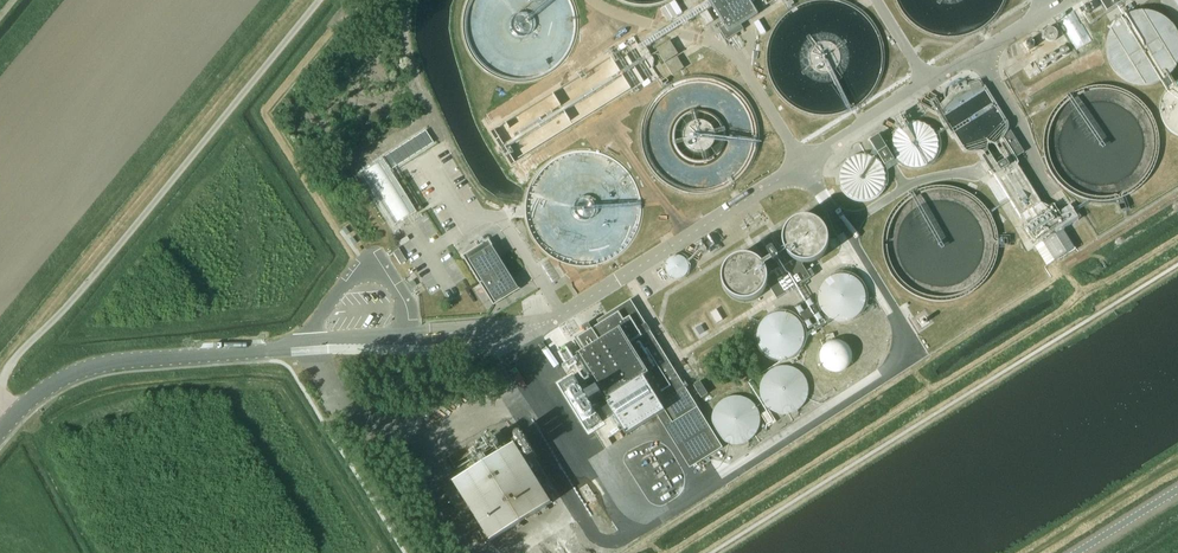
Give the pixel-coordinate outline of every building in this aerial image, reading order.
[(747,0),(707,0),(721,22),(717,24),(727,40),(744,30),(741,25),(756,16),(747,0)] [(1108,11),(1125,0),(1101,0),(1108,11)] [(1152,84),(1161,81),(1169,76),(1175,69),(1177,63),(1177,31),(1176,27),(1169,19),(1160,13),(1150,10),(1140,10),(1130,13),(1121,18),(1114,26),(1109,35),(1107,44),(1108,54),(1111,64),(1116,72),(1124,78),(1133,83),(1143,84),(1152,84)] [(714,21),(708,11),(701,15),(707,25),(714,21)] [(1049,40),(1053,40),(1057,38),(1058,33),(1056,29),(1052,28),(1049,28),(1046,31),(1045,34),(1046,38),(1049,40)] [(1028,47),(1030,48),(1034,47),(1035,44),(1034,41),(1031,40),(1029,41),(1027,44),(1028,47)] [(679,55),(671,41),(657,49),(673,76),(685,69),(677,56),(679,55)] [(1061,54),(1063,55),(1067,54),(1069,51),(1068,48),(1066,46),(1063,45),(1060,47),(1059,49),(1059,52),(1061,54)] [(1050,60),(1053,62),(1055,61),(1057,60),(1058,57),(1057,54),(1055,52),(1052,52),(1050,54),(1049,57),(1050,60)] [(1038,65),(1040,67),(1043,68),(1046,67),(1047,65),(1047,61),(1045,59),(1041,59),(1039,60),(1038,63),(1038,65)] [(953,91),(938,107),(941,112),(938,113),(947,127),(949,126),(959,141),(970,143),(985,168),(993,170),(1030,228),(1033,226),(1054,258),(1065,252),(1045,218),(1049,215),(1014,159),(1017,152),(1021,148),(980,82),(959,87),(953,91)] [(1057,172),(1062,178),(1069,184),(1074,187),(1079,189),(1087,192),(1095,193),(1103,193),(1112,192),(1119,190),(1127,187),(1134,182),(1140,177),(1145,171),(1149,164),(1153,156),(1155,148),(1156,140),(1155,132),(1155,128),(1153,120),(1149,113),(1145,106),(1140,100),(1134,94),(1127,90),(1119,87),(1112,84),(1103,83),(1099,83),(1095,83),(1087,85),(1079,87),(1072,91),(1065,96),(1060,101),(1057,104),(1052,111),(1050,115),(1048,122),(1046,130),(1045,138),(1045,143),(1046,146),(1048,155),(1050,162),(1052,166),(1057,172)] [(1177,136),(1177,84),(1171,89),(1166,95),(1162,103),(1161,112),(1163,120),(1167,127),(1173,134),(1177,136)] [(920,119),(915,119),(910,119),(907,120),(904,122),(902,124),(899,126),(897,128),(896,131),(895,134),(894,137),(894,141),(894,144),(895,147),(896,150),(897,153),(899,156),(902,158),(904,160),(907,161),(910,162),(914,163),(917,163),(920,162),(923,161),(926,160),(929,158),(931,156),(933,154),(935,151),(936,148),(937,145),(938,141),(937,137),(936,132),(933,128),(931,125),(928,122),(925,121),(920,119)] [(897,160),(882,136),(874,141),(888,166),(897,160)] [(850,157),(847,160),(844,164),(842,167),(841,170),(841,174),(841,177),(842,182),(843,185),(844,187),(846,190),(849,192),(853,195),(856,196),(859,197),(862,197),(869,197),(876,193),(878,191),(880,188),(882,185),(883,182),(884,179),(885,176),(885,173),(884,170),(882,165),(880,162),(878,160),(876,158),(873,156),(870,155),(866,154),(862,153),(859,154),(856,154),(853,156),(850,157)] [(395,167),(392,162),(384,168),(380,162),(362,173),(387,215),(390,213),(395,223),(411,213),(386,172),(395,167)] [(890,261),(893,266),(896,272),(899,275),(905,280),(908,283),(915,287),(919,289),(927,291),(935,292),(943,293),(951,292),(959,289),(966,286),(973,282),(979,276),(984,270),(989,263),(992,256),(994,248),(995,240),(995,231),(993,223),(990,216),(987,208),(982,202),(976,196),(970,191),(962,187),(955,184),(947,183),(939,182),(931,183),(923,185),(915,188),(908,192),(902,197),(899,200),(894,207),(892,210),(888,218),(887,221),(885,229),(884,238),(885,246),(887,254),(890,261)] [(802,263),(807,263),(815,262),(821,258),(826,252),(828,245),(828,238),(826,232),(823,226),(817,222),(811,220),(804,219),(798,221),(792,225),(788,230),(785,236),(785,243),(784,245),(785,248),(786,250),(787,252),(788,254),(790,256),(791,258),(793,259),(795,260),(797,262),(800,262),(802,263)] [(707,254),(722,243),(714,233),(699,244),(707,254)] [(773,235),(756,246),(762,257),(762,262),(763,264),(765,266),(766,268),(767,270),(768,272),(768,275),(769,277),(769,279),(768,282),(768,284),(769,286),(777,299),(811,278),(803,265),(802,263),(800,262),(797,262),(795,260),(793,259),(791,258),(790,256),(788,254),(787,252),(786,250),(785,248),(784,245),(780,246),(773,235)] [(519,289),(489,241),(464,256),(494,305),(519,289)] [(398,248),(393,252),(401,263),(406,259),(398,248)] [(675,277),(680,278),(684,276),(688,273),(689,269),(689,264),(687,260),(684,256),(679,255),(674,256),(670,259),(667,264),(667,269),(670,274),(675,277)] [(738,300),(744,302),(751,301),(758,299),(763,295),(767,289),(768,284),(768,282),(769,279),(769,277),(768,275),(768,272),(767,270),(766,268),(765,266),(763,264),(762,262),(755,259),(749,257),(741,258),(735,261),(730,265),(726,271),(725,278),(725,284),(728,291),(732,296),(738,300)] [(830,316),(836,319),(843,320),(850,319),(857,316),(862,311),(865,304),(866,297),(864,291),(861,284),(856,280),(850,277),(843,276),(836,277),(830,280),(825,285),(822,291),(821,298),(822,305),(825,311),(830,316)] [(408,283),(412,289),(417,285),(413,280),(408,283)] [(821,320),(808,298),(795,306),(809,328),(821,320)] [(723,448),(698,407),(632,300),(598,321),(601,326),(593,331),(589,323),(584,326),(586,331),(576,338),(585,352),(578,356),(629,438),(667,414),(698,463),(723,448)] [(723,320),(717,310),(711,313),(717,324),(723,320)] [(772,356),(778,358),(785,359),(792,356),(798,352),(802,346),(805,340),(805,332),(802,326),(798,320),(793,316),(786,314),(779,314),(773,316),(767,320),(763,325),(760,332),(760,339),(762,346),(766,352),(772,356)] [(831,371),(836,373),(843,373),(848,370),(852,365),(854,360),(854,353),(851,348),(847,343),(840,341),(834,342),(828,345),(824,350),(822,356),(823,362),(826,367),(831,371)] [(774,412),(781,415),(788,415),(796,413),(802,409),(807,403),(810,395),(810,388),(808,381),(804,375),(798,370),(791,368),(784,367),(777,369),(771,372),(766,378),(762,385),(762,393),(764,400),(768,407),(774,412)] [(725,442),(732,444),(740,445),(747,443),(753,439),(758,434),(760,427),(761,420),(759,412),(755,405),(749,400),(741,397),(733,397),(725,400),(720,404),(715,410),(713,417),(713,425),(716,431),(720,437),(725,442)] [(518,447),(456,486),(448,492),(465,518),(474,513),(494,544),(556,506),(518,447)] [(621,467),(630,478),(642,469),(634,458),(621,467)]
